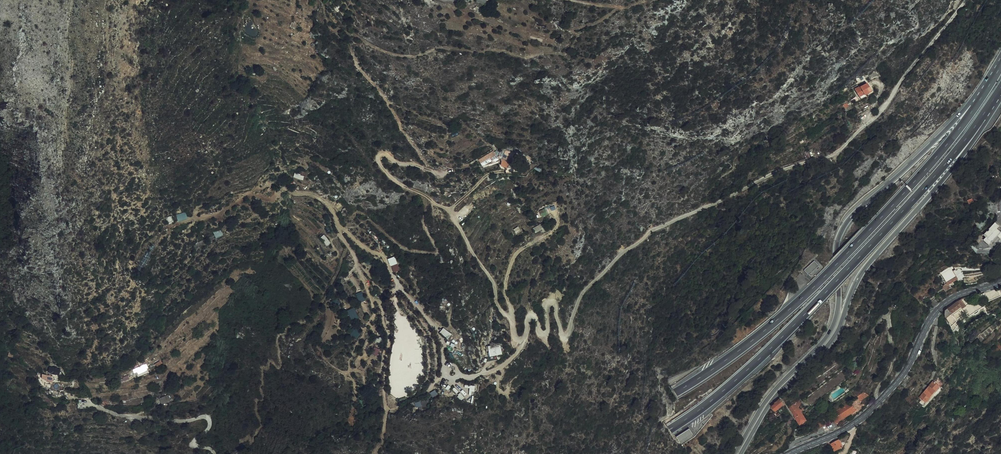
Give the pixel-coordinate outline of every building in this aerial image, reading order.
[(854,84),(850,88),(855,95),(859,91),(860,92),(866,87),(860,80),(855,85),(854,84)] [(501,148),(499,151),(497,156),(505,161),(508,167),(516,157),(510,152),(501,148)] [(484,152),(473,158),(476,164),(486,161),(493,159),(494,154),(491,154),(488,150),(484,152)] [(531,212),(532,217),(542,214),(541,209),(531,212)] [(178,220),(188,219),(186,212),(177,214),(178,220)] [(979,233),(982,236),(985,239),(986,240),(987,239),(992,234),(996,230),(992,227),(993,225),(994,224),(990,221),(987,224),(982,230),(979,233)] [(985,239),(982,236),(979,239),(984,243),(988,246),(992,241),(996,237),(995,236),(992,234),(987,239),(986,240),(985,239)] [(938,244),(940,245),(942,246),(944,246),(945,243),(946,242),(945,241),(944,241),(940,239),(938,238),(936,241),(936,242),(938,244)] [(394,272),(400,269),(394,256),(388,259),(394,272)] [(810,275),(820,265),(815,260),(805,270),(810,275)] [(940,282),(939,283),(942,289),(946,286),(944,282),(953,277),(954,276),(953,275),(950,269),(949,269),(948,270),(945,271),(942,273),(944,276),(938,279),(940,282)] [(285,282),(282,285),(283,286),(287,291),(288,292),(292,289),(288,283),(286,281),(285,282)] [(360,302),(365,300),(363,291),(357,293),(360,302)] [(928,305),(928,307),(931,304),(933,302),(935,299),(932,300),(929,296),(924,301),(928,305)] [(950,306),(949,305),(946,307),(947,309),(946,309),(945,310),(944,313),(945,316),(951,326),(950,327),(952,329),(952,330),(957,327),(954,323),(957,321),(955,320),(952,316),(965,306),(964,304),(968,301),(964,296),(960,298),(950,306)] [(776,309),(772,306),(767,312),(770,315),(776,309)] [(354,307),(347,310),(353,322),(360,318),(354,307)] [(349,333),(358,338),(361,332),(353,327),(349,333)] [(440,332),(449,338),(452,334),(444,327),(440,332)] [(501,343),(488,346),(490,356),(503,353),(501,343)] [(48,373),(60,374),(61,368),(49,366),(48,373)] [(878,376),(875,382),(879,385),(881,383),(881,382),(881,381),(882,380),(882,379),(883,379),(883,378),(882,378),(881,377),(878,376)] [(928,386),(921,394),(924,396),(928,392),(935,384),(930,380),(927,385),(928,386)] [(865,392),(861,389),(861,390),(857,392),(847,399),(850,403),(852,401),(863,394),(865,392)] [(160,397),(162,404),(171,401),(170,395),(160,397)] [(778,398),(769,404),(772,408),(773,408),(774,407),(780,403),(781,402),(778,398)] [(850,403),(847,399),(843,401),(826,412),(830,418),(832,421),(842,414),(852,408),(852,407),(850,403)] [(788,404),(786,404),(790,410),(796,420),(797,421),(803,417),(799,410),(795,404),(793,400),(791,402),(788,404)] [(780,403),(774,407),(777,411),(782,408),(784,406),(781,402),(780,403)] [(822,415),(824,419),(825,421),(830,418),(826,412),(822,415)] [(822,415),(810,423),(812,427),(822,421),(824,419),(822,415)] [(690,428),(676,437),(680,442),(693,434),(690,428)] [(835,437),(828,441),(832,448),(839,444),(835,437)]
